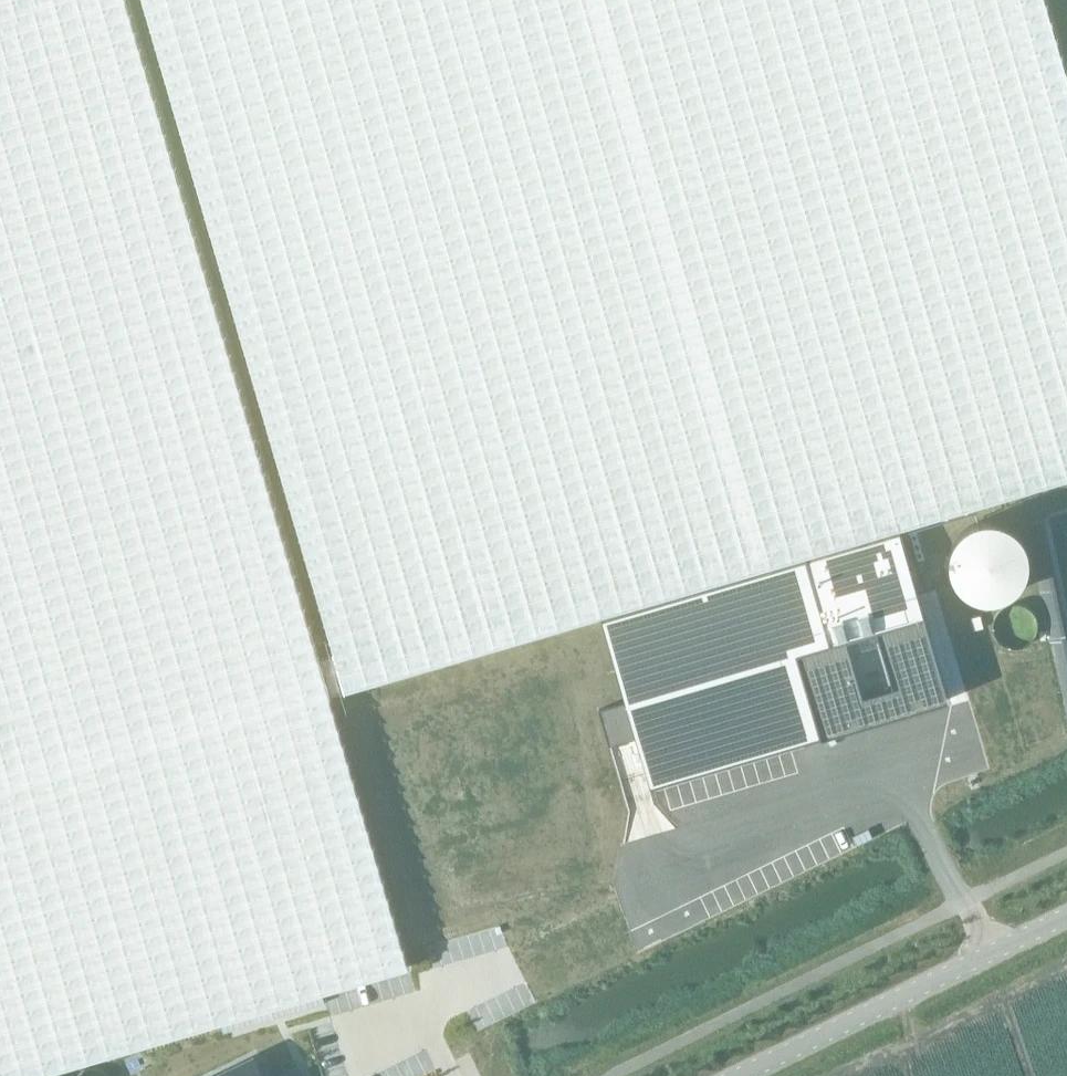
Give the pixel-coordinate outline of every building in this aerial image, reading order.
[(408,965),(329,695),(318,659),(125,0),(0,0),(0,1075),(29,1075),(408,965)] [(335,654),(318,659),(329,695),(603,615),(628,699),(599,707),(609,742),(638,734),(653,784),(949,698),(899,528),(1066,479),(1066,69),(1047,0),(144,0),(335,654)] [(253,1055),(210,1075),(263,1075),(253,1055)]
